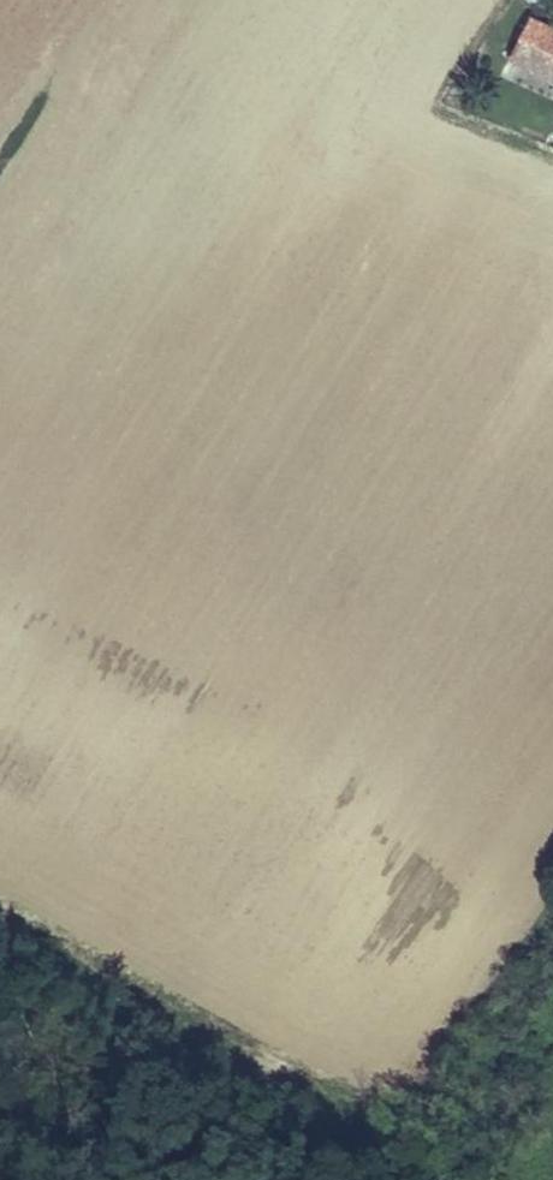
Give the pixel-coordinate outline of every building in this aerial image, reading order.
[(552,28),(531,18),(512,60),(533,69),(552,28)] [(552,28),(533,69),(552,79),(552,28)]
